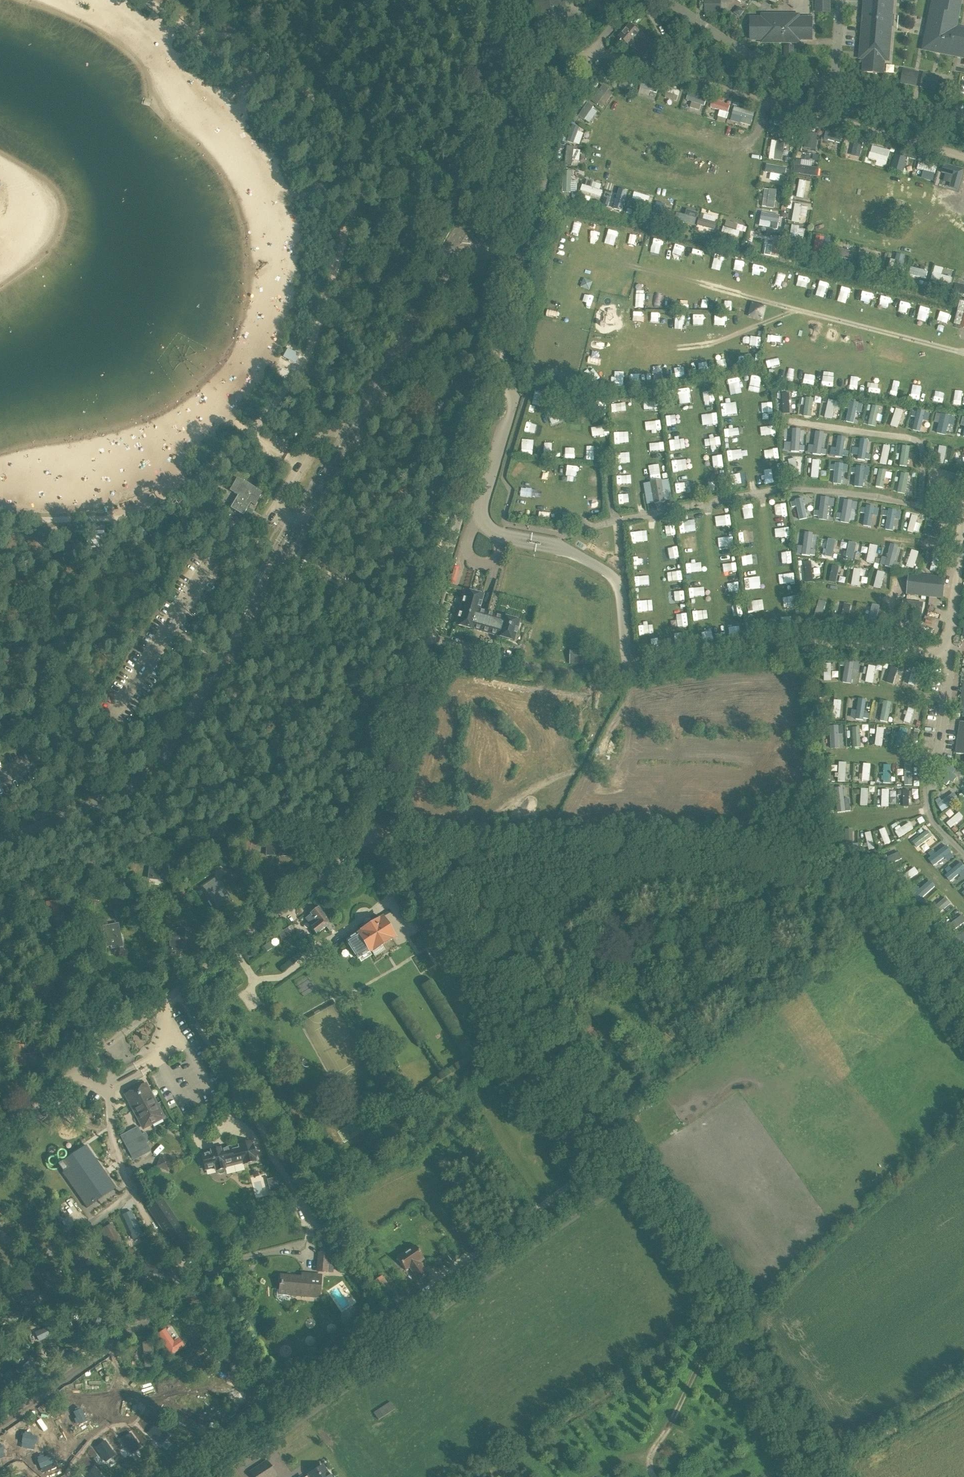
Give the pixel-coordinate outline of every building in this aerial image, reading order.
[(609,0),(605,0),(597,8),(606,17),(616,6),(609,0)] [(706,12),(720,12),(720,0),(706,0),(706,12)] [(817,12),(829,12),(829,0),(817,0),(817,12)] [(863,72),(883,73),(884,54),(889,55),(891,25),(890,25),(891,19),(892,19),(893,0),(865,0),(863,17),(864,17),(864,22),(863,22),(860,53),(865,53),(863,72)] [(963,58),(963,29),(956,27),(961,0),(932,0),(923,50),(963,58)] [(734,13),(740,17),(744,11),(738,7),(734,13)] [(752,18),(752,40),(762,40),(762,42),(762,43),(792,43),(792,40),(812,40),(812,21),(812,19),(804,19),(804,18),(792,18),(792,15),(762,15),(762,18),(752,18)] [(639,33),(630,25),(619,38),(629,46),(629,45),(634,50),(635,49),(642,54),(650,44),(643,39),(644,37),(639,33)] [(654,45),(650,59),(663,63),(668,49),(654,45)] [(671,53),(674,66),(680,65),(677,52),(671,53)] [(904,71),(902,82),(915,85),(918,73),(904,71)] [(938,77),(924,74),(922,86),(935,89),(938,77)] [(960,301),(954,325),(963,327),(963,302),(960,301)] [(288,349),(283,357),(294,363),(299,355),(288,349)] [(802,404),(805,404),(803,416),(811,417),(813,398),(806,397),(806,398),(802,398),(802,404)] [(829,399),(825,417),(831,418),(835,401),(829,399)] [(851,401),(846,419),(853,420),(857,402),(851,401)] [(872,405),(868,425),(875,426),(880,407),(872,405)] [(896,409),(891,426),(897,428),(903,411),(896,409)] [(917,412),(913,428),(918,430),(923,414),(917,412)] [(941,415),(936,433),(942,435),(947,417),(941,415)] [(792,451),(799,452),(800,434),(793,433),(792,451)] [(816,435),(815,454),(821,454),(823,436),(816,435)] [(836,458),(843,459),(845,440),(839,439),(836,458)] [(857,458),(864,460),(868,444),(861,442),(857,458)] [(884,444),(881,456),(878,455),(877,459),(881,459),(880,463),(886,464),(890,446),(884,444)] [(902,445),(901,457),(897,456),(896,462),(900,463),(900,465),(907,466),(910,446),(902,445)] [(936,463),(943,464),(946,447),(939,446),(936,463)] [(792,478),(799,476),(795,458),(788,460),(792,478)] [(811,478),(818,479),(820,460),(813,460),(811,478)] [(855,481),(861,482),(864,467),(858,466),(855,481)] [(876,486),(883,487),(886,470),(879,468),(876,486)] [(897,492),(905,493),(908,474),(901,472),(897,492)] [(262,493),(237,479),(229,491),(238,496),(230,509),(243,516),(250,503),(254,506),(262,493)] [(669,480),(644,484),(647,504),(672,500),(669,480)] [(796,499),(800,517),(807,516),(803,498),(796,499)] [(823,501),(820,517),(827,518),(829,502),(823,501)] [(843,506),(841,522),(847,523),(849,507),(843,506)] [(885,527),(891,528),(895,513),(889,512),(885,527)] [(912,515),(908,531),(914,533),(918,516),(912,515)] [(936,517),(930,537),(937,539),(943,520),(936,517)] [(143,528),(135,533),(138,539),(147,534),(143,528)] [(103,535),(87,535),(87,547),(103,547),(103,535)] [(828,538),(825,556),(832,557),(836,540),(828,538)] [(849,541),(845,559),(853,560),(857,543),(849,541)] [(870,544),(867,562),(874,563),(878,546),(870,544)] [(891,547),(887,564),(893,566),(898,549),(891,547)] [(912,550),(906,566),(913,568),(919,552),(912,550)] [(935,553),(930,571),(937,572),(941,554),(935,553)] [(804,562),(806,582),(813,581),(811,561),(804,562)] [(829,582),(836,583),(839,566),(832,565),(829,582)] [(851,585),(858,586),(861,570),(854,568),(851,585)] [(874,587),(881,589),(885,573),(878,571),(874,587)] [(909,574),(907,594),(942,598),(945,578),(909,574)] [(479,611),(479,608),(483,596),(465,591),(456,625),(473,630),(484,633),(485,630),(497,633),(496,637),(513,642),(517,629),(518,628),(519,625),(519,624),(519,621),(502,616),(502,617),(479,611)] [(813,618),(820,620),(826,601),(819,599),(813,618)] [(840,619),(847,621),(851,604),(844,602),(840,619)] [(903,602),(902,612),(922,614),(923,604),(903,602)] [(867,622),(875,624),(879,605),(872,603),(867,622)] [(456,652),(454,661),(462,663),(465,654),(456,652)] [(586,655),(570,655),(570,664),(586,664),(586,655)] [(831,667),(831,663),(824,663),(824,681),(831,681),(831,671),(834,671),(834,667),(831,667)] [(876,667),(869,666),(866,682),(873,683),(876,667)] [(886,682),(893,684),(898,668),(891,666),(886,682)] [(920,669),(913,667),(908,684),(915,686),(920,669)] [(833,717),(840,717),(841,701),(834,700),(833,711),(828,710),(828,715),(833,715),(833,717)] [(880,721),(888,722),(891,702),(884,701),(880,721)] [(855,721),(861,722),(864,704),(858,702),(855,721)] [(904,722),(910,724),(914,710),(909,708),(904,722)] [(956,753),(963,754),(963,725),(960,724),(956,753)] [(836,727),(829,729),(833,746),(840,744),(838,733),(841,733),(840,728),(837,728),(836,727)] [(852,727),(853,748),(861,747),(860,727),(852,727)] [(900,727),(897,746),(904,747),(908,728),(900,727)] [(877,728),(875,745),(882,746),(883,736),(886,736),(887,730),(884,730),(885,728),(877,728)] [(839,762),(838,781),(845,782),(846,762),(839,762)] [(905,762),(904,785),(912,785),(913,763),(905,762)] [(862,780),(869,781),(870,764),(863,763),(862,774),(859,773),(859,778),(862,778),(862,780)] [(952,784),(957,777),(941,765),(936,771),(952,784)] [(841,806),(847,804),(841,788),(834,791),(841,806)] [(942,812),(959,801),(954,793),(937,805),(942,812)] [(947,823),(951,828),(963,817),(959,812),(952,818),(950,816),(947,820),(948,822),(947,823)] [(895,831),(899,837),(913,828),(909,822),(895,831)] [(885,844),(891,842),(885,828),(879,830),(882,838),(880,839),(882,843),(884,842),(885,844)] [(845,850),(853,849),(853,829),(845,829),(845,850)] [(917,848),(932,837),(927,830),(912,842),(917,848)] [(871,832),(865,833),(867,843),(864,844),(865,848),(868,847),(869,850),(875,848),(871,832)] [(290,848),(292,849),(292,839),(286,839),(286,840),(269,840),(268,843),(266,843),(266,855),(290,856),(290,852),(290,848)] [(946,847),(931,858),(934,863),(944,856),(946,858),(948,856),(946,854),(949,852),(946,847)] [(884,867),(902,859),(899,852),(881,861),(884,867)] [(963,869),(963,864),(962,862),(947,873),(951,878),(963,869)] [(167,872),(168,866),(154,864),(152,878),(164,879),(165,871),(167,872)] [(240,866),(235,869),(239,875),(244,872),(240,866)] [(903,883),(918,873),(915,867),(904,875),(903,873),(900,875),(901,877),(900,878),(903,883)] [(206,886),(203,888),(210,898),(214,896),(217,901),(216,902),(217,903),(218,903),(221,907),(231,900),(232,901),(215,876),(216,878),(205,884),(206,886)] [(915,894),(919,899),(934,888),(930,883),(915,894)] [(928,908),(934,917),(951,903),(945,897),(934,906),(933,904),(928,908)] [(47,916),(57,915),(56,906),(58,906),(57,902),(46,903),(47,916)] [(311,914),(306,918),(312,927),(311,928),(316,934),(326,926),(330,931),(334,928),(318,907),(313,911),(310,914),(311,914)] [(949,933),(963,922),(963,917),(962,915),(945,927),(949,933)] [(377,923),(374,919),(361,927),(364,931),(346,942),(357,959),(393,937),(382,919),(377,923)] [(106,920),(98,921),(100,932),(107,930),(110,947),(122,944),(118,924),(108,926),(106,920)] [(171,950),(185,949),(183,929),(169,930),(171,950)] [(269,942),(263,946),(267,951),(273,947),(269,942)] [(227,983),(217,991),(223,998),(232,990),(227,983)] [(143,1128),(163,1118),(145,1084),(125,1095),(143,1128)] [(252,1145),(251,1142),(238,1145),(239,1148),(230,1150),(230,1147),(220,1150),(220,1149),(210,1151),(211,1152),(201,1154),(205,1170),(215,1168),(216,1171),(217,1172),(218,1174),(220,1174),(222,1174),(224,1172),(224,1170),(224,1169),(225,1169),(223,1163),(242,1158),(243,1164),(256,1161),(255,1158),(256,1158),(252,1145)] [(85,1145),(57,1165),(87,1208),(115,1188),(85,1145)] [(168,1172),(173,1160),(161,1155),(156,1167),(168,1172)] [(277,1184),(269,1186),(271,1193),(279,1191),(277,1184)] [(177,1250),(189,1242),(162,1201),(150,1209),(177,1250)] [(131,1211),(122,1215),(131,1234),(133,1240),(139,1237),(139,1236),(142,1235),(131,1211)] [(111,1225),(100,1230),(111,1251),(122,1245),(111,1225)] [(353,1256),(362,1249),(356,1239),(346,1246),(353,1256)] [(320,1252),(318,1271),(328,1272),(333,1272),(333,1267),(334,1258),(329,1257),(330,1253),(328,1253),(328,1246),(321,1245),(320,1252)] [(423,1258),(414,1245),(409,1250),(407,1249),(404,1251),(404,1253),(396,1258),(405,1271),(409,1268),(418,1281),(428,1274),(419,1261),(423,1258)] [(53,1261),(42,1267),(53,1287),(64,1281),(53,1261)] [(147,1263),(145,1272),(166,1277),(169,1269),(147,1263)] [(290,1295),(319,1297),(321,1275),(307,1274),(307,1278),(281,1276),(280,1290),(277,1290),(276,1295),(277,1298),(279,1301),(282,1302),(286,1301),(288,1299),(290,1296),(290,1295)] [(383,1299),(394,1292),(382,1276),(371,1283),(383,1299)] [(31,1277),(20,1283),(32,1302),(36,1299),(36,1300),(39,1299),(38,1298),(42,1295),(31,1277)] [(130,1286),(127,1294),(148,1302),(151,1293),(130,1286)] [(83,1299),(70,1317),(77,1322),(90,1304),(83,1299)] [(118,1301),(110,1305),(121,1324),(128,1320),(118,1301)] [(392,1317),(402,1311),(397,1303),(387,1310),(392,1317)] [(93,1317),(86,1337),(94,1340),(101,1320),(93,1317)] [(40,1330),(35,1333),(37,1338),(38,1337),(39,1341),(62,1330),(58,1322),(41,1331),(40,1330)] [(165,1329),(157,1334),(170,1355),(184,1346),(179,1338),(174,1341),(165,1329)] [(152,1340),(142,1341),(145,1367),(154,1366),(152,1340)] [(56,1348),(50,1349),(50,1354),(51,1354),(51,1358),(75,1358),(75,1349),(56,1349),(56,1348)] [(10,1378),(6,1381),(22,1400),(28,1395),(17,1380),(17,1379),(13,1374),(9,1378),(10,1378)] [(390,1402),(373,1413),(378,1420),(395,1409),(390,1402)] [(156,1425),(148,1434),(160,1444),(168,1435),(156,1425)] [(130,1433),(121,1440),(130,1453),(140,1447),(130,1433)] [(105,1441),(95,1448),(104,1461),(114,1454),(105,1441)] [(49,1450),(41,1455),(45,1460),(52,1455),(49,1450)] [(276,1476),(266,1461),(250,1472),(253,1476),(274,1476),(276,1476)] [(327,1473),(326,1474),(322,1466),(308,1475),(308,1476),(306,1476),(329,1476),(327,1473)] [(85,1476),(86,1476),(102,1476),(95,1468),(85,1476)]
